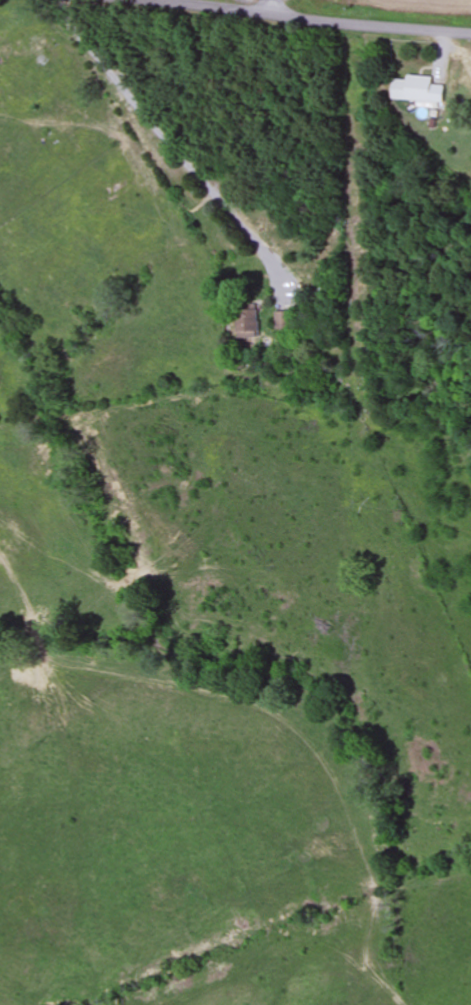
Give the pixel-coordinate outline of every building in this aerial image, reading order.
[(433,78),(394,76),(393,100),(445,102),(445,85),(433,85),(433,78)] [(259,336),(259,309),(238,309),(238,336),(259,336)] [(290,312),(275,312),(275,328),(290,328),(290,312)]
